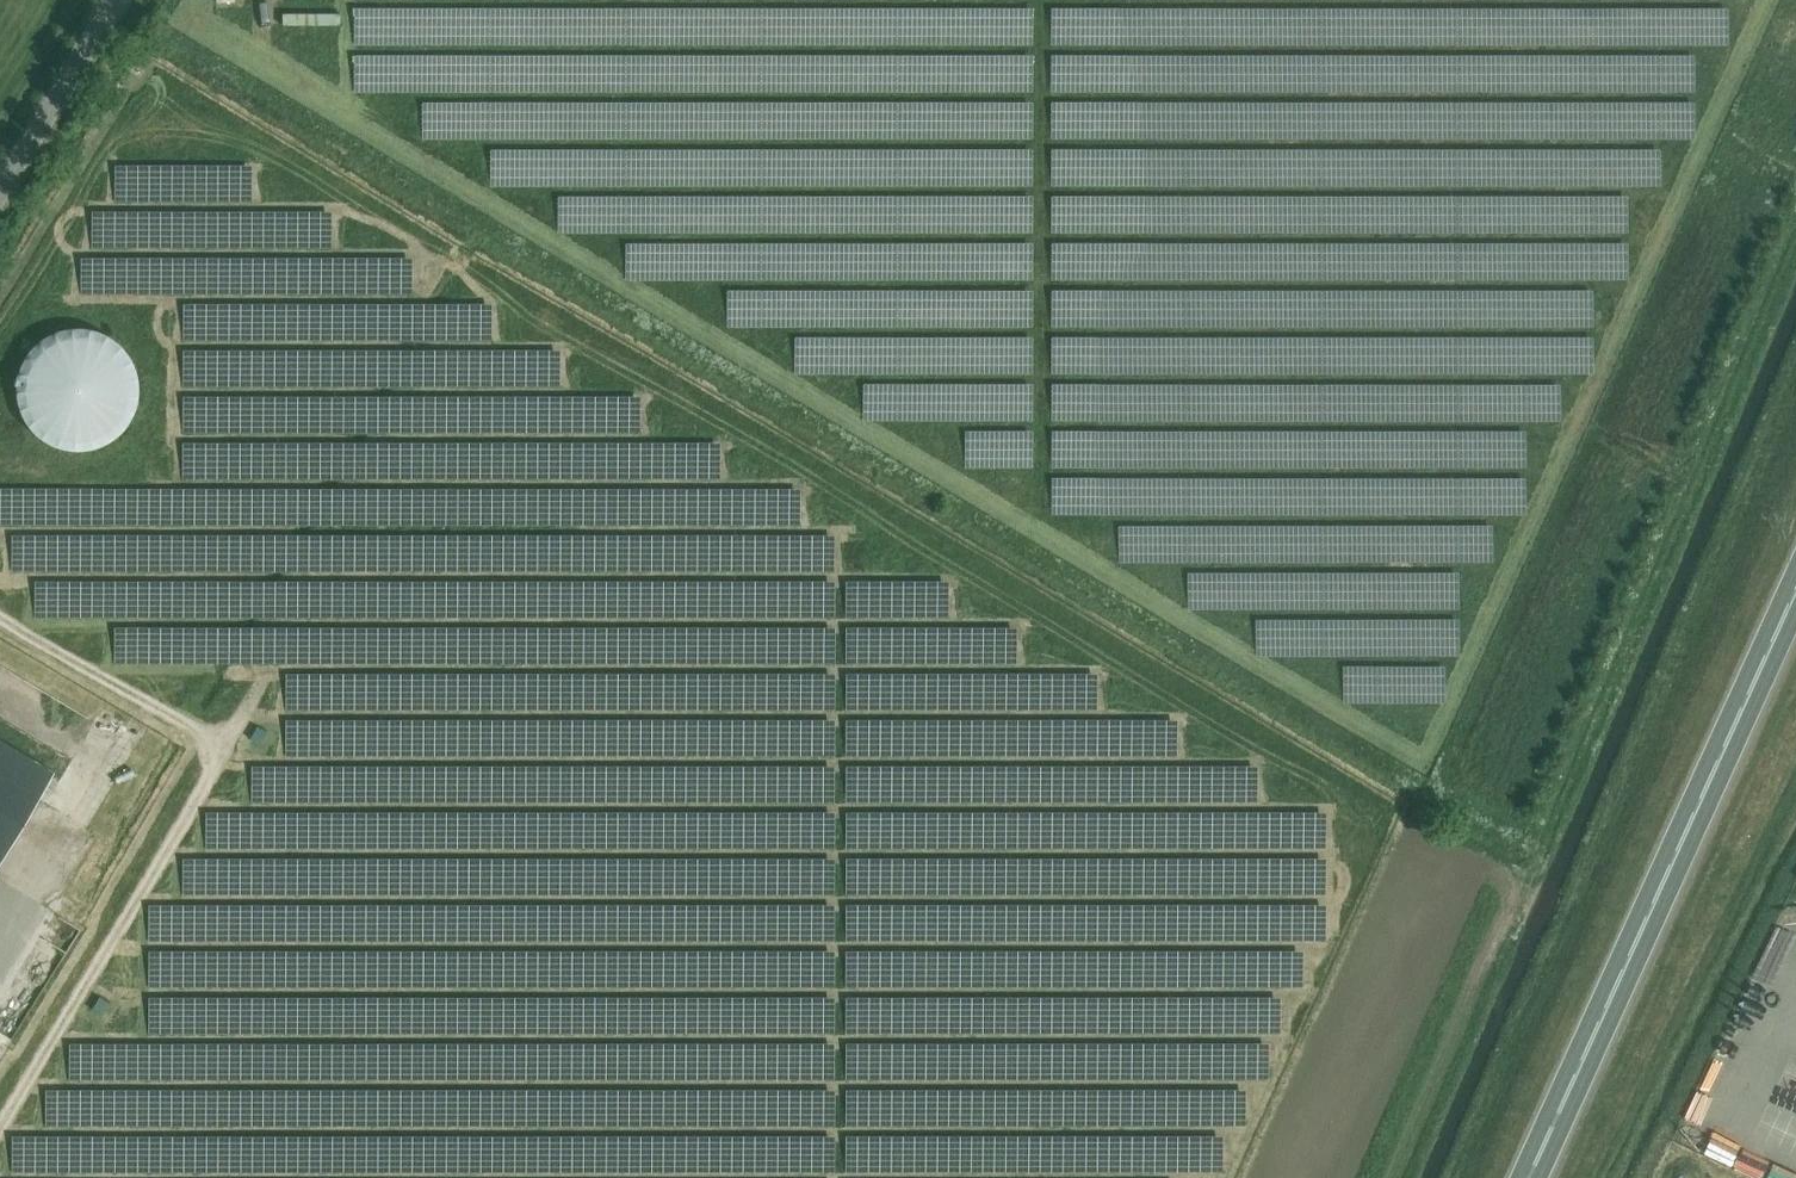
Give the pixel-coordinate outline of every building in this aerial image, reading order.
[(17,387),(17,389),(17,391),(17,394),(17,396),(17,398),(18,400),(18,402),(18,404),(19,406),(20,408),(20,410),(21,412),(22,414),(23,416),(24,418),(25,420),(26,422),(27,423),(28,425),(30,427),(31,429),(32,430),(34,432),(35,433),(37,435),(38,436),(40,437),(42,439),(44,440),(45,441),(47,442),(49,443),(51,444),(53,445),(55,446),(57,447),(59,447),(61,448),(63,449),(65,449),(67,449),(69,450),(71,450),(74,450),(76,450),(78,450),(80,450),(82,450),(84,450),(86,450),(88,450),(90,449),(93,449),(95,448),(97,447),(99,447),(101,446),(103,445),(105,444),(106,443),(108,442),(110,441),(112,440),(114,439),(115,437),(117,436),(119,435),(120,433),(122,432),(123,430),(125,429),(126,427),(127,425),(128,423),(130,422),(131,420),(132,418),(133,416),(134,414),(134,412),(135,410),(136,408),(137,406),(137,404),(138,402),(138,400),(138,398),(139,396),(139,394),(139,391),(139,389),(139,387),(139,385),(139,383),(138,381),(138,379),(138,377),(137,375),(137,372),(136,370),(135,368),(134,366),(134,364),(133,363),(132,361),(131,359),(130,357),(128,355),(127,353),(126,352),(125,350),(123,348),(122,347),(120,345),(119,344),(117,342),(115,341),(114,340),(112,339),(110,337),(108,336),(106,335),(105,334),(103,333),(101,333),(99,332),(97,331),(95,331),(93,330),(91,330),(88,329),(86,329),(84,329),(82,328),(80,328),(78,328),(76,328),(74,328),(71,328),(69,329),(67,329),(65,330),(63,330),(61,331),(59,331),(57,332),(55,333),(53,333),(51,334),(49,335),(47,336),(45,337),(44,339),(42,340),(40,341),(38,342),(37,344),(35,345),(34,347),(32,348),(31,350),(30,352),(28,353),(27,355),(26,357),(25,359),(24,361),(23,363),(22,364),(21,366),(20,368),(20,370),(19,372),(18,375),(18,377),(18,379),(17,381),(17,383),(17,385),(17,387)] [(0,740),(0,861),(53,771),(0,740)] [(1767,1133),(1787,1143),(1793,1130),(1773,1120),(1767,1133)]
